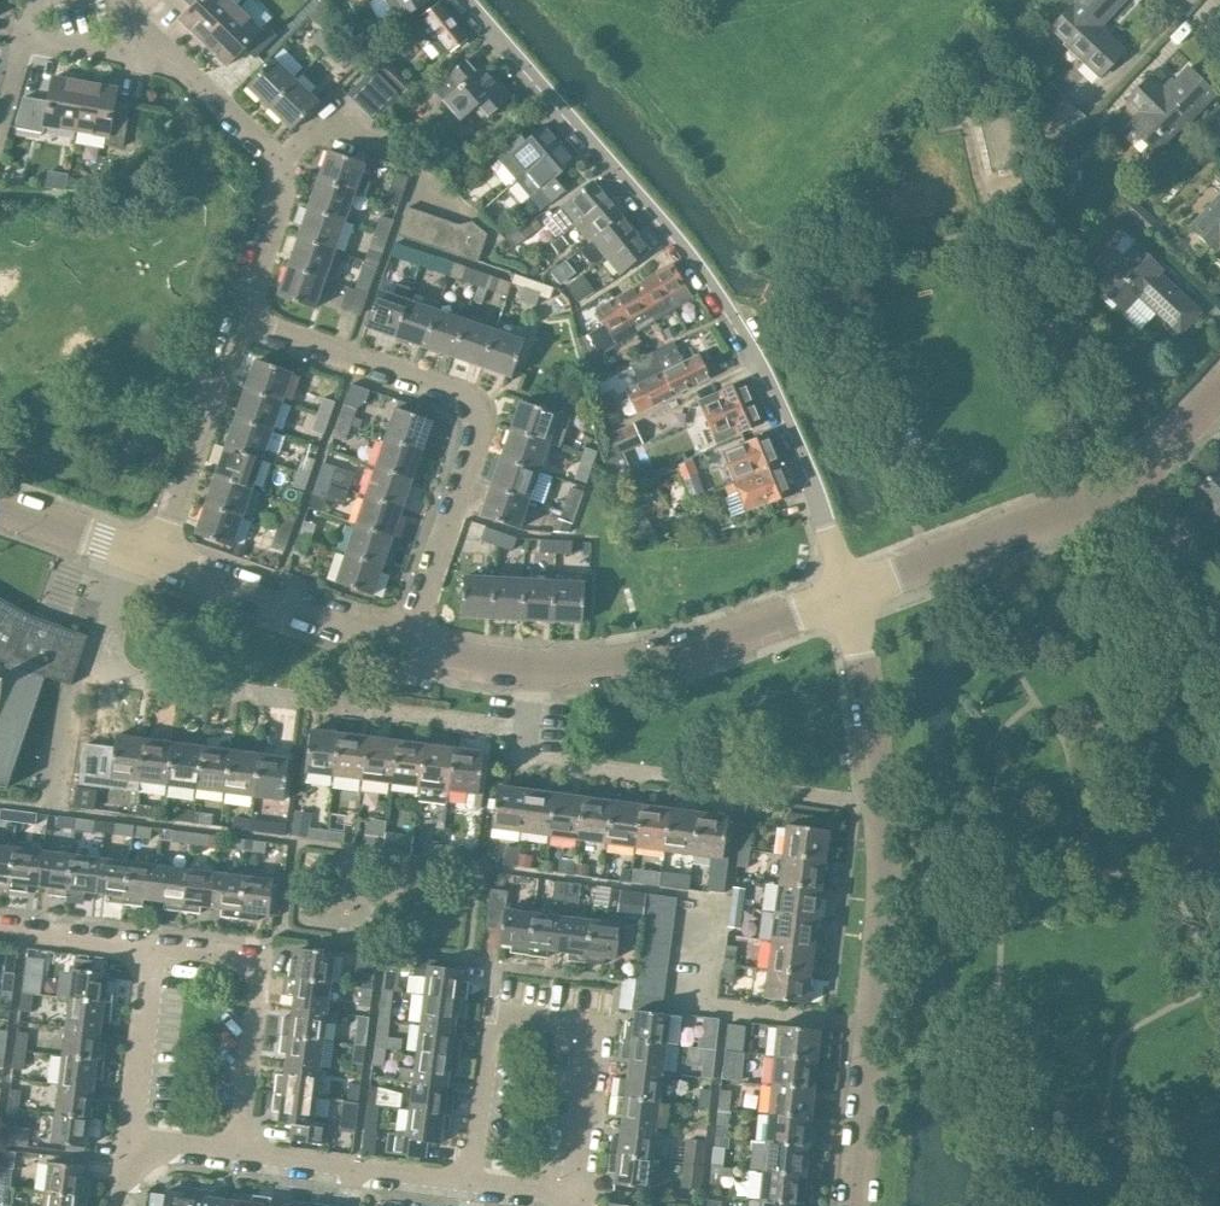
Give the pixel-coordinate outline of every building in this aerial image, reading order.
[(237,8),(228,0),(186,0),(192,7),(181,19),(204,42),(237,8)] [(400,19),(430,0),(388,0),(400,19)] [(1052,26),(1067,40),(1066,42),(1100,75),(1125,48),(1109,34),(1105,39),(1096,31),(1125,0),(1077,0),(1052,26)] [(424,17),(416,23),(441,55),(449,49),(450,51),(467,38),(439,3),(423,16),(424,17)] [(259,30),(237,8),(204,42),(228,65),(245,47),(254,57),(277,34),(266,23),(259,30)] [(345,54),(321,30),(320,29),(310,40),(336,64),(345,54)] [(270,106),(297,79),(275,57),(248,84),(270,106)] [(467,60),(434,87),(463,121),(479,107),(488,117),(510,99),(483,67),(477,72),(467,60)] [(390,63),(379,75),(402,96),(413,85),(390,63)] [(1214,93),(1188,68),(1165,92),(1150,77),(1128,100),(1141,112),(1129,125),(1155,150),(1179,124),(1182,127),(1214,93)] [(401,97),(374,70),(348,96),(376,123),(401,97)] [(77,133),(85,83),(52,77),(48,101),(35,100),(29,131),(45,134),(46,127),(77,133)] [(320,101),(297,79),(270,106),(293,129),(320,101)] [(117,88),(85,83),(77,133),(108,138),(107,144),(123,147),(131,104),(115,102),(117,88)] [(1046,117),(1042,123),(1054,157),(1061,150),(1090,119),(1066,96),(1046,117)] [(1197,131),(1212,146),(1219,138),(1219,107),(1197,131)] [(1090,119),(1061,150),(1072,162),(1102,130),(1096,124),(1090,119)] [(499,155),(497,158),(516,181),(560,141),(546,124),(535,134),(530,129),(499,155)] [(560,141),(516,181),(541,211),(573,183),(563,171),(576,160),(560,141)] [(332,149),(322,179),(357,191),(366,194),(370,182),(362,179),(368,162),(332,149)] [(49,170),(46,187),(65,191),(68,174),(49,170)] [(95,174),(89,180),(89,186),(104,186),(104,174),(95,174)] [(390,189),(402,193),(407,178),(396,174),(390,189)] [(475,180),(473,182),(477,187),(482,182),(478,178),(475,180)] [(311,208),(347,221),(357,191),(322,179),(311,208)] [(595,182),(562,209),(561,207),(550,216),(564,234),(574,226),(575,227),(609,199),(595,182)] [(1176,241),(1200,264),(1219,244),(1219,245),(1219,195),(1176,241)] [(1133,198),(1123,208),(1140,224),(1150,214),(1133,198)] [(623,216),(609,199),(575,227),(589,244),(592,242),(591,242),(623,216)] [(412,238),(422,211),(409,206),(399,233),(412,238)] [(301,237),(337,250),(347,221),(311,208),(301,237)] [(412,238),(425,242),(434,215),(422,211),(412,238)] [(1096,263),(1108,274),(1098,285),(1122,308),(1137,292),(1179,332),(1198,311),(1157,272),(1160,268),(1136,246),(1147,235),(1122,211),(1111,222),(1136,245),(1125,256),(1113,245),(1109,245),(1096,259),(1096,263)] [(425,242),(438,247),(447,220),(434,215),(425,242)] [(592,242),(605,258),(636,233),(623,216),(591,242),(592,242)] [(381,217),(380,222),(391,225),(392,220),(381,217)] [(536,217),(497,245),(504,255),(543,227),(536,217)] [(438,247),(450,251),(459,224),(447,220),(438,247)] [(473,221),(459,224),(450,251),(478,261),(488,234),(473,221)] [(380,222),(374,238),(385,242),(391,225),(380,222)] [(651,251),(636,233),(605,258),(620,276),(651,251)] [(562,236),(551,243),(558,253),(569,245),(562,236)] [(290,266),(326,279),(337,250),(301,237),(290,266)] [(374,238),(368,254),(380,258),(385,242),(374,238)] [(420,268),(425,253),(408,247),(403,262),(420,268)] [(420,268),(450,277),(454,263),(425,253),(420,268)] [(368,254),(363,270),(374,274),(380,258),(368,254)] [(566,261),(551,273),(560,285),(576,273),(566,261)] [(473,300),(474,301),(484,273),(454,263),(450,277),(478,287),(473,300)] [(280,295),(316,308),(326,279),(290,266),(280,295)] [(655,277),(676,311),(694,299),(673,266),(655,277)] [(357,286),(368,290),(374,274),(363,270),(357,286)] [(511,282),(484,273),(474,301),(476,304),(482,304),(487,290),(507,296),(511,282)] [(542,283),(529,278),(514,273),(511,284),(523,288),(519,302),(536,307),(539,296),(550,300),(553,287),(550,286),(542,283)] [(584,276),(567,286),(578,302),(594,292),(584,276)] [(655,277),(637,289),(657,322),(676,311),(655,277)] [(379,290),(367,325),(397,336),(409,300),(407,300),(410,289),(398,284),(394,295),(379,290)] [(350,286),(346,300),(363,306),(368,290),(357,286),(356,288),(350,286)] [(637,289),(618,300),(638,334),(657,322),(637,289)] [(360,313),(363,306),(346,300),(343,307),(360,313)] [(397,336),(426,346),(438,310),(409,300),(397,336)] [(598,312),(605,323),(577,340),(586,364),(594,379),(595,378),(596,380),(608,374),(603,366),(608,363),(603,356),(638,334),(618,300),(598,312)] [(426,346),(455,356),(467,320),(438,310),(426,346)] [(455,356),(484,366),(496,331),(467,320),(455,356)] [(674,326),(664,330),(667,340),(678,336),(674,326)] [(526,341),(496,331),(484,366),(514,376),(526,341)] [(674,345),(654,355),(663,373),(674,395),(709,378),(698,356),(683,363),(674,345)] [(630,399),(620,404),(626,415),(628,414),(629,416),(636,412),(638,414),(674,395),(663,373),(654,355),(653,355),(652,353),(630,364),(641,385),(626,392),(630,399)] [(258,359),(248,389),(283,402),(294,372),(258,359)] [(712,401),(715,409),(709,411),(716,426),(702,432),(707,446),(761,424),(744,382),(720,393),(721,397),(712,401)] [(248,389),(237,418),(273,431),(283,402),(248,389)] [(317,414),(329,418),(335,402),(323,398),(317,414)] [(397,408),(387,438),(421,450),(432,420),(418,415),(420,407),(400,400),(397,408)] [(523,400),(513,429),(549,442),(561,446),(572,417),(559,413),(523,400)] [(339,421),(350,425),(356,409),(344,405),(339,421)] [(324,434),(329,418),(317,414),(312,430),(324,434)] [(237,418),(227,447),(263,459),(273,431),(237,418)] [(345,441),(350,425),(339,421),(333,437),(345,441)] [(633,424),(603,438),(613,460),(643,445),(633,424)] [(513,429),(503,457),(539,470),(549,442),(513,429)] [(727,449),(721,451),(726,465),(732,482),(735,481),(778,464),(767,434),(727,449)] [(387,438),(377,466),(411,478),(421,450),(387,438)] [(227,447),(217,476),(253,488),(263,459),(227,447)] [(574,480),(587,484),(598,452),(585,448),(574,480)] [(303,455),(297,471),(310,476),(315,459),(303,455)] [(503,457),(493,486),(529,498),(539,470),(503,457)] [(324,462),(319,478),(332,483),(337,467),(324,462)] [(778,464),(735,481),(724,485),(728,496),(737,493),(744,511),(765,504),(765,505),(790,496),(778,464)] [(377,466),(367,495),(401,507),(411,478),(377,466)] [(1195,492),(1216,512),(1218,509),(1219,511),(1219,466),(1195,492)] [(304,492),(310,476),(297,471),(292,488),(304,492)] [(217,476),(207,504),(243,517),(253,488),(217,476)] [(332,483),(319,478),(308,508),(321,513),(332,483)] [(529,498),(493,486),(483,515),(519,528),(529,498)] [(570,487),(562,510),(575,515),(584,492),(570,487)] [(367,495),(357,524),(391,536),(401,507),(367,495)] [(243,517),(207,504),(197,534),(233,547),(243,517)] [(575,515),(562,510),(559,519),(558,518),(553,532),(569,533),(575,515)] [(284,514),(279,529),(290,533),(295,518),(284,514)] [(649,515),(630,526),(640,544),(659,533),(649,515)] [(298,536),(310,540),(315,525),(304,521),(298,536)] [(357,524),(347,553),(381,565),(391,536),(357,524)] [(485,528),(481,540),(497,545),(500,533),(485,528)] [(290,533),(279,529),(273,546),(285,550),(290,533)] [(500,533),(497,545),(512,550),(516,538),(500,533)] [(304,557),(310,540),(298,536),(292,553),(304,557)] [(539,552),(555,553),(556,540),(540,540),(539,552)] [(556,540),(555,553),(588,555),(589,542),(556,540)] [(381,565),(347,553),(337,583),(371,595),(381,565)] [(492,617),(494,578),(463,576),(461,616),(492,617)] [(492,617),(522,619),(524,579),(494,578),(492,617)] [(522,619),(552,620),(554,581),(524,579),(522,619)] [(585,583),(554,581),(552,620),(583,622),(585,583)] [(9,787),(47,677),(73,686),(91,636),(37,617),(0,596),(0,786),(9,787)] [(335,776),(340,734),(311,730),(306,772),(335,776)] [(335,776),(363,779),(368,738),(340,734),(335,776)] [(140,782),(145,740),(117,736),(111,778),(140,782)] [(363,779),(391,783),(397,742),(368,738),(363,779)] [(140,782),(168,786),(174,744),(145,740),(140,782)] [(391,783),(420,787),(425,745),(397,742),(391,783)] [(168,786),(198,790),(203,748),(174,744),(168,786)] [(420,787),(450,791),(455,749),(425,745),(420,787)] [(198,790),(226,794),(232,752),(203,748),(198,790)] [(455,749),(450,791),(467,793),(466,805),(470,810),(476,811),(481,807),(483,794),(479,794),(484,753),(455,749)] [(226,794),(255,798),(260,756),(232,752),(226,794)] [(290,760),(260,756),(255,798),(284,802),(290,760)] [(76,786),(73,806),(95,809),(97,790),(76,786)] [(491,828),(521,832),(526,791),(497,787),(491,828)] [(521,832),(548,836),(553,795),(526,791),(521,832)] [(548,836),(577,840),(583,799),(553,795),(548,836)] [(577,840),(605,844),(611,802),(583,799),(577,840)] [(605,844),(635,848),(640,807),(611,802),(605,844)] [(137,803),(135,815),(154,818),(155,806),(137,803)] [(635,848),(663,852),(669,810),(640,807),(635,848)] [(21,811),(0,808),(0,811),(0,820),(19,822),(21,811)] [(194,824),(195,811),(174,808),(173,821),(194,824)] [(663,852),(692,856),(697,814),(669,810),(663,852)] [(37,813),(21,811),(19,822),(36,824),(37,813)] [(213,813),(195,811),(194,824),(211,826),(213,813)] [(76,829),(78,818),(48,814),(46,825),(76,829)] [(697,814),(692,856),(709,858),(705,894),(721,896),(726,860),(721,859),(727,818),(697,814)] [(781,855),(823,861),(826,831),(812,829),(814,817),(786,814),(781,855)] [(232,828),(250,831),(252,819),(233,816),(232,828)] [(95,820),(78,818),(76,829),(93,831),(95,820)] [(287,823),(252,819),(250,831),(285,835),(287,823)] [(133,836),(134,825),(115,822),(114,834),(133,836)] [(153,827),(134,825),(133,836),(151,838),(153,827)] [(328,831),(307,829),(290,827),(289,836),(306,838),(306,840),(326,842),(328,831)] [(191,844),(193,832),(173,830),(172,842),(182,843),(180,856),(188,856),(189,844),(191,844)] [(739,850),(750,851),(753,832),(741,830),(739,850)] [(343,833),(328,831),(326,842),(342,844),(343,833)] [(209,834),(193,832),(191,844),(208,846),(209,834)] [(384,838),(383,849),(399,851),(411,853),(413,842),(401,840),(402,834),(385,832),(384,838)] [(383,849),(384,838),(364,836),(363,847),(383,849)] [(248,851),(249,839),(230,837),(229,849),(248,851)] [(267,842),(249,839),(248,851),(266,853),(267,842)] [(421,854),(442,857),(443,846),(422,843),(421,854)] [(502,864),(516,866),(519,847),(505,845),(502,864)] [(11,890),(16,848),(0,846),(0,889),(11,890)] [(443,846),(442,857),(475,861),(476,850),(443,846)] [(29,885),(39,886),(44,852),(16,848),(11,890),(28,893),(29,885)] [(748,867),(750,851),(739,850),(737,866),(748,867)] [(49,895),(67,898),(73,856),(44,852),(39,886),(50,887),(49,895)] [(519,856),(518,867),(531,868),(533,856),(520,854),(519,856)] [(781,855),(777,884),(819,890),(823,861),(781,855)] [(87,892),(96,893),(100,859),(73,856),(67,898),(86,900),(87,892)] [(559,858),(557,872),(572,874),(574,863),(574,860),(559,858)] [(107,903),(124,905),(129,863),(100,859),(96,893),(108,895),(107,903)] [(145,900),(154,901),(158,867),(129,863),(124,905),(144,907),(145,900)] [(577,863),(575,874),(587,876),(589,865),(577,863)] [(165,910),(182,913),(188,871),(158,867),(154,901),(166,903),(165,910)] [(632,870),(621,868),(620,880),(631,881),(632,870)] [(650,884),(659,886),(661,872),(633,869),(632,882),(650,884)] [(202,907),(211,908),(215,875),(188,871),(182,913),(201,915),(202,907)] [(222,918),(239,920),(244,878),(215,875),(211,908),(223,910),(222,918)] [(274,882),(244,878),(239,920),(258,923),(260,914),(270,915),(274,882)] [(555,880),(554,882),(552,900),(564,901),(566,883),(566,881),(555,880)] [(566,883),(564,901),(579,903),(581,884),(566,883)] [(777,884),(773,912),(815,918),(819,890),(777,884)] [(731,906),(742,908),(744,889),(734,888),(731,906)] [(526,956),(532,914),(502,910),(504,893),(487,890),(482,929),(499,931),(497,945),(509,947),(509,953),(526,956)] [(623,891),(619,915),(642,918),(645,894),(623,891)] [(644,908),(674,913),(676,898),(646,894),(644,908)] [(742,908),(731,906),(729,923),(740,925),(742,908)] [(644,908),(642,924),(672,927),(674,913),(644,908)] [(773,912),(769,941),(811,947),(815,918),(773,912)] [(546,951),(556,953),(560,918),(532,914),(526,956),(545,958),(546,951)] [(566,961),(585,963),(590,922),(560,918),(556,953),(566,954),(566,961)] [(590,922),(585,963),(602,965),(603,958),(615,960),(617,947),(632,949),(635,928),(590,922)] [(642,924),(640,938),(670,942),(672,927),(642,924)] [(640,938),(638,953),(668,957),(670,942),(640,938)] [(769,941),(766,970),(808,976),(811,947),(769,941)] [(724,965),(735,966),(737,947),(726,946),(724,965)] [(291,959),(289,977),(331,982),(334,954),(299,949),(297,960),(291,959)] [(374,987),(376,971),(378,953),(366,951),(362,986),(374,987)] [(638,953),(636,967),(666,971),(668,957),(638,953)] [(386,954),(382,988),(393,990),(397,991),(402,956),(386,954)] [(416,958),(413,976),(426,977),(424,994),(464,1000),(467,983),(459,982),(461,970),(454,969),(455,963),(416,958)] [(73,960),(69,998),(110,1004),(113,986),(104,985),(106,973),(89,971),(90,962),(73,960)] [(733,982),(735,966),(724,965),(722,981),(733,982)] [(636,967),(634,981),(664,986),(666,971),(636,967)] [(804,1005),(808,976),(766,970),(762,999),(804,1005)] [(4,972),(2,990),(13,991),(15,974),(4,972)] [(293,996),(292,1007),(327,1012),(327,1011),(331,982),(289,977),(287,996),(293,996)] [(634,981),(632,996),(662,1001),(664,986),(634,981)] [(371,1007),(374,987),(362,986),(359,1006),(371,1007)] [(382,988),(378,1018),(390,1020),(393,990),(382,988)] [(2,990),(0,1007),(0,1008),(11,1009),(13,991),(2,990)] [(33,994),(22,992),(19,1011),(31,1012),(33,994)] [(424,994),(420,1024),(453,1028),(455,1017),(462,1018),(464,1000),(424,994)] [(69,998),(65,1028),(99,1032),(100,1021),(108,1022),(110,1004),(69,998)] [(284,1016),(282,1034),(324,1040),(326,1022),(337,1023),(339,1012),(327,1011),(327,1012),(292,1007),(291,1017),(284,1016)] [(626,1021),(624,1040),(665,1045),(669,1016),(661,1015),(635,1011),(633,1022),(626,1021)] [(358,1015),(354,1043),(366,1045),(370,1016),(358,1015)] [(378,1018),(375,1046),(386,1048),(390,1020),(378,1018)] [(420,1024),(416,1052),(457,1057),(459,1039),(452,1038),(453,1028),(420,1024)] [(724,1051),(725,1051),(743,1053),(746,1026),(727,1024),(724,1051)] [(775,1026),(772,1057),(815,1061),(818,1031),(775,1026)] [(6,1048),(8,1029),(0,1028),(0,1047),(6,1048)] [(65,1028),(62,1055),(103,1061),(105,1044),(97,1043),(99,1032),(65,1028)] [(17,1031),(14,1049),(26,1050),(28,1032),(17,1031)] [(287,1053),(286,1064),(320,1068),(324,1040),(282,1034),(280,1052),(287,1053)] [(699,1038),(698,1049),(705,1049),(716,1051),(717,1040),(699,1038)] [(628,1059),(627,1070),(661,1074),(665,1045),(624,1040),(621,1058),(628,1059)] [(363,1066),(366,1045),(354,1043),(352,1065),(363,1066)] [(375,1046),(372,1066),(371,1075),(383,1076),(386,1048),(375,1046)] [(26,1050),(14,1049),(12,1068),(24,1069),(26,1050)] [(714,1068),(716,1051),(705,1049),(703,1067),(714,1068)] [(725,1051),(723,1069),(734,1070),(742,1071),(744,1053),(743,1053),(725,1051)] [(454,1075),(457,1057),(416,1052),(414,1068),(399,1067),(398,1078),(412,1080),(445,1085),(447,1074),(454,1075)] [(62,1055),(58,1084),(92,1089),(93,1079),(100,1080),(103,1061),(62,1055)] [(772,1057),(770,1085),(812,1090),(815,1061),(772,1057)] [(277,1074),(275,1092),(317,1097),(320,1068),(286,1064),(284,1075),(277,1074)] [(619,1079),(616,1098),(657,1103),(661,1074),(627,1070),(626,1080),(619,1079)] [(412,1080),(408,1109),(449,1115),(452,1097),(444,1096),(445,1085),(412,1080)] [(346,1100),(358,1101),(361,1084),(349,1083),(346,1100)] [(58,1084),(54,1113),(95,1118),(98,1101),(90,1100),(92,1089),(58,1084)] [(770,1085),(767,1114),(809,1118),(812,1090),(770,1085)] [(368,1104),(379,1105),(381,1088),(370,1086),(368,1104)] [(700,1088),(698,1108),(709,1110),(712,1089),(700,1088)] [(9,1089),(7,1106),(19,1108),(21,1090),(9,1089)] [(720,1089),(718,1108),(729,1110),(729,1109),(739,1110),(740,1098),(731,1097),(732,1090),(720,1089)] [(317,1097),(275,1092),(273,1110),(280,1111),(278,1123),(293,1124),(291,1139),(325,1143),(328,1125),(313,1123),(317,1097)] [(621,1117),(620,1127),(654,1131),(657,1103),(616,1098),(614,1116),(621,1117)] [(340,1130),(354,1132),(358,1103),(344,1101),(340,1130)] [(364,1132),(361,1157),(373,1158),(376,1133),(377,1124),(379,1105),(368,1104),(365,1122),(364,1132)] [(19,1108),(7,1106),(5,1125),(16,1127),(19,1108)] [(729,1110),(718,1108),(716,1126),(727,1127),(729,1110)] [(449,1115),(408,1109),(405,1137),(395,1136),(392,1152),(422,1156),(424,1142),(438,1144),(439,1132),(447,1133),(449,1115)] [(95,1118),(54,1113),(51,1143),(84,1147),(86,1135),(93,1136),(95,1118)] [(767,1114),(764,1143),(806,1147),(809,1118),(767,1114)] [(690,1122),(689,1134),(706,1136),(708,1124),(690,1122)] [(612,1136),(609,1155),(650,1160),(654,1131),(620,1127),(618,1137),(612,1136)] [(685,1138),(682,1164),(703,1167),(706,1140),(685,1138)] [(764,1143),(761,1172),(803,1176),(806,1147),(764,1143)] [(714,1146),(712,1166),(723,1167),(725,1147),(714,1146)] [(650,1160),(609,1155),(607,1172),(614,1173),(612,1185),(646,1189),(650,1160)] [(47,1162),(44,1192),(86,1197),(88,1179),(81,1178),(82,1166),(47,1162)] [(701,1190),(703,1167),(682,1164),(680,1188),(701,1190)] [(723,1167),(712,1166),(710,1183),(721,1184),(723,1167)] [(0,1173),(0,1186),(10,1187),(12,1168),(1,1167),(0,1173)] [(761,1172),(758,1200),(800,1204),(803,1176),(761,1172)] [(0,1186),(0,1204),(8,1205),(10,1187),(0,1186)] [(196,1188),(179,1186),(178,1193),(166,1191),(164,1205),(193,1205),(196,1188)] [(223,1199),(213,1198),(214,1191),(196,1188),(193,1205),(222,1205),(223,1199)] [(42,1205),(85,1205),(86,1197),(44,1192),(42,1205)] [(253,1196),(235,1193),(234,1200),(223,1199),(222,1205),(252,1205),(253,1196)] [(270,1205),(271,1198),(253,1196),(252,1205),(276,1205),(270,1205)]
